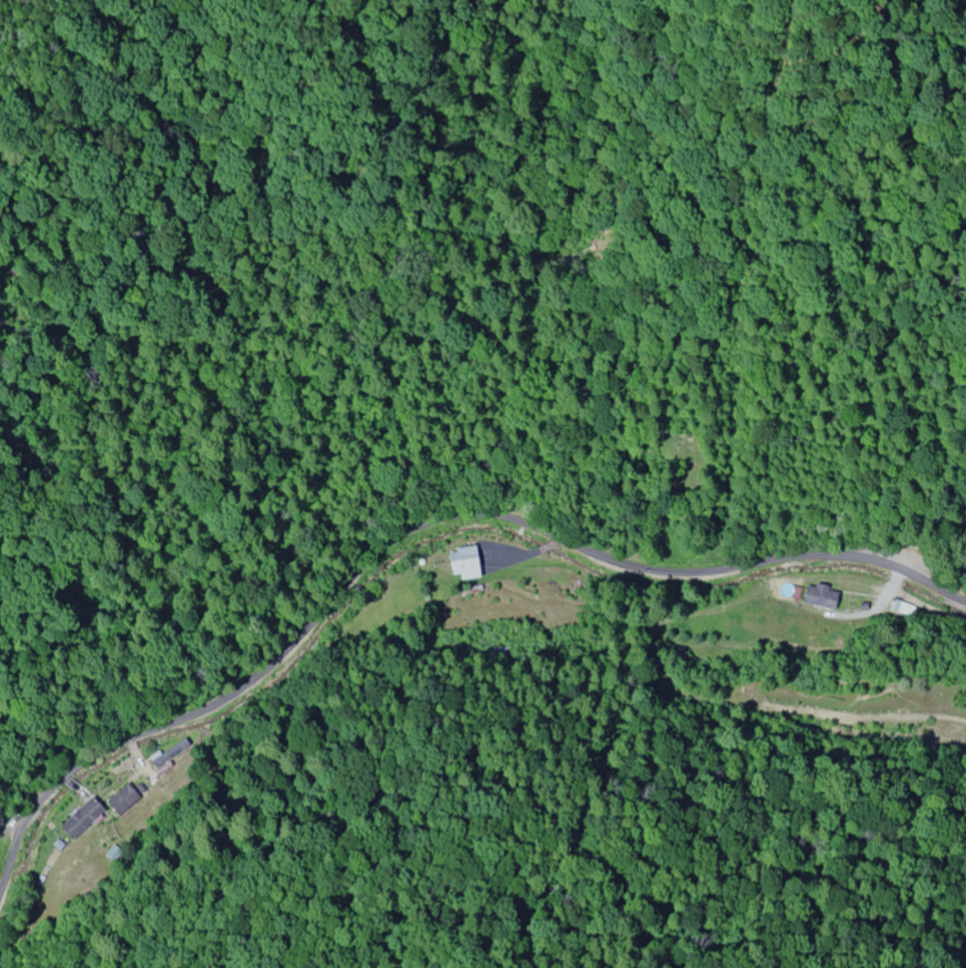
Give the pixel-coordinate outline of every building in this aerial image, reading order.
[(477,577),(477,549),(450,549),(450,577),(477,577)] [(835,609),(838,589),(805,585),(803,605),(835,609)] [(891,593),(881,593),(881,605),(891,605),(891,593)] [(74,842),(107,810),(93,796),(60,828),(74,842)]
